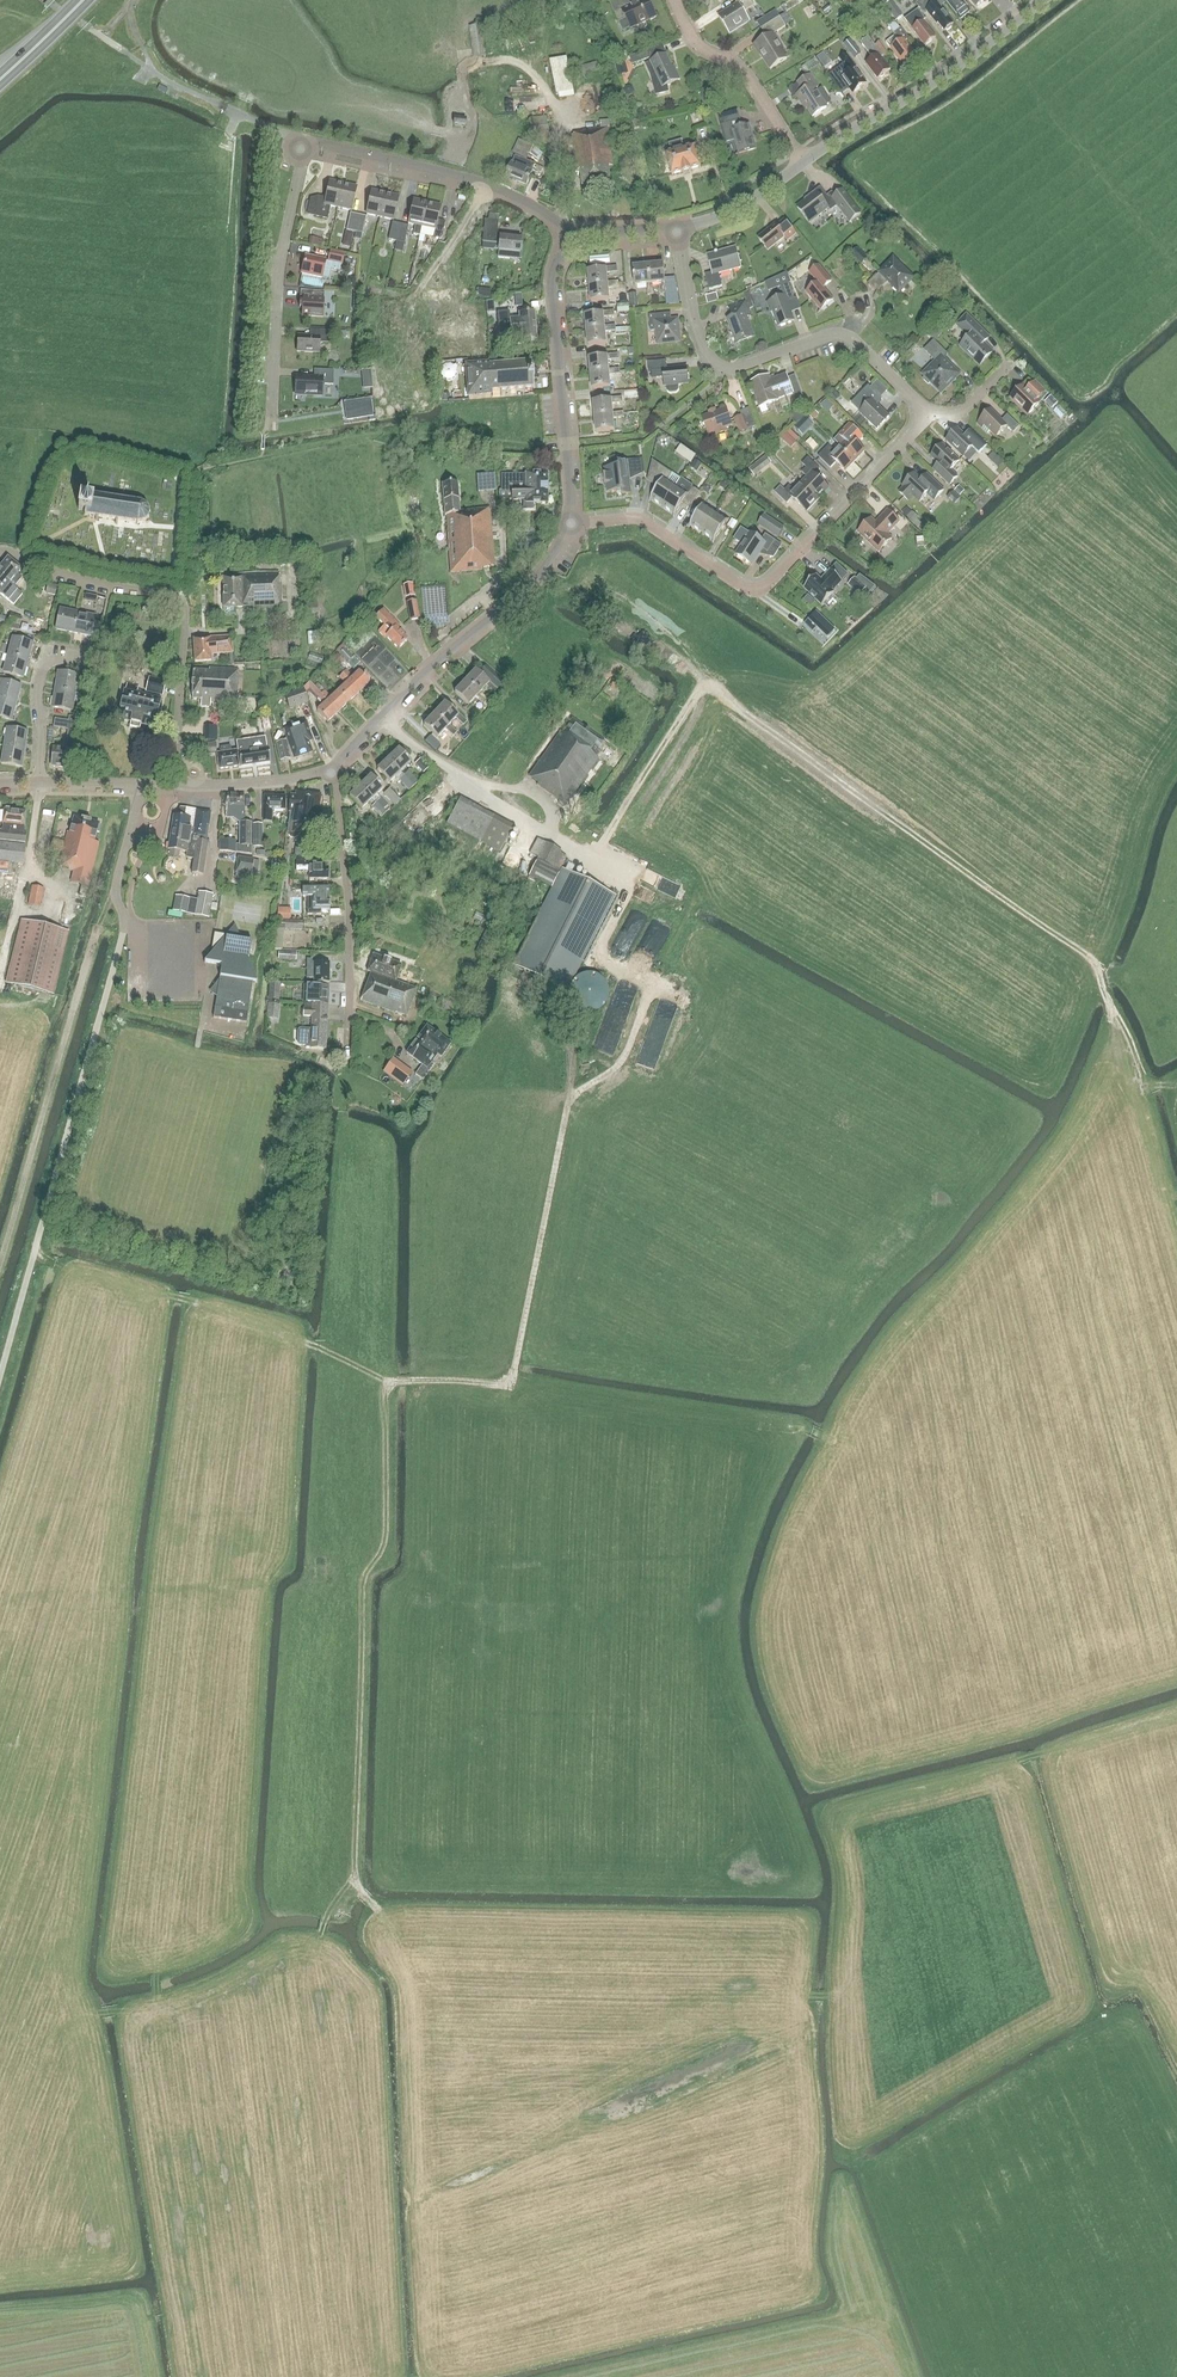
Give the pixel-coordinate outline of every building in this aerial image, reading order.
[(630,28),(631,29),(638,25),(637,23),(645,19),(646,22),(656,17),(648,0),(641,0),(632,4),(631,0),(616,0),(610,3),(623,31),(630,28)] [(753,5),(750,0),(734,0),(737,4),(719,16),(729,32),(748,21),(743,12),(753,5)] [(890,0),(882,0),(885,4),(884,4),(896,20),(902,15),(891,0),(890,0)] [(916,3),(923,13),(926,10),(931,16),(937,25),(938,24),(944,31),(953,24),(941,8),(936,2),(932,5),(928,0),(914,0),(916,3)] [(941,5),(945,2),(949,6),(949,7),(959,20),(970,11),(961,0),(937,0),(941,5)] [(825,14),(831,10),(828,5),(822,9),(825,14)] [(923,20),(925,19),(917,9),(905,19),(924,46),(936,37),(923,20)] [(785,26),(785,25),(791,21),(786,13),(761,28),(766,37),(754,45),(760,55),(761,54),(770,68),(787,58),(781,50),(782,50),(772,35),(785,26)] [(901,28),(900,28),(893,19),(887,25),(894,35),(886,42),(901,63),(914,53),(905,41),(909,38),(901,28)] [(890,70),(881,57),(882,56),(867,35),(859,42),(872,59),(866,63),(878,79),(890,70)] [(860,52),(849,38),(843,44),(853,57),(860,52)] [(890,55),(879,41),(875,44),(885,58),(890,55)] [(632,64),(649,58),(646,50),(629,56),(632,64)] [(820,61),(826,56),(823,53),(817,57),(820,61)] [(666,86),(680,79),(675,69),(673,70),(666,54),(650,61),(645,64),(653,80),(656,94),(667,92),(666,86)] [(844,63),(828,75),(841,93),(848,87),(853,93),(866,83),(855,69),(856,68),(846,54),(840,59),(844,63)] [(566,56),(548,59),(556,96),(573,93),(566,56)] [(584,63),(585,73),(601,71),(599,60),(584,63)] [(821,88),(816,91),(815,89),(817,87),(810,75),(797,83),(803,91),(797,95),(802,103),(804,102),(812,116),(826,107),(825,105),(830,102),(821,88)] [(634,90),(632,87),(629,85),(625,87),(624,91),(625,94),(629,95),(632,94),(634,90)] [(713,104),(709,89),(699,92),(703,106),(713,104)] [(721,115),(719,116),(726,141),(734,138),(738,153),(756,148),(749,124),(741,127),(739,120),(724,124),(721,115)] [(647,126),(645,116),(631,120),(633,129),(647,126)] [(550,143),(546,117),(529,119),(532,139),(534,138),(535,145),(550,143)] [(612,165),(607,127),(609,127),(608,119),(599,120),(600,128),(582,131),(583,133),(571,135),(572,137),(563,138),(565,158),(574,157),(576,170),(580,169),(582,186),(610,182),(608,166),(612,165)] [(533,146),(518,139),(511,153),(526,160),(533,146)] [(690,169),(700,166),(695,145),(684,148),(681,140),(669,143),(671,152),(666,153),(671,174),(682,171),(683,173),(690,171),(690,169)] [(526,185),(535,164),(515,156),(506,176),(526,185)] [(318,198),(314,215),(327,218),(330,206),(338,207),(343,184),(329,181),(328,189),(325,200),(318,198)] [(351,210),(356,187),(343,184),(338,207),(351,210)] [(805,199),(806,200),(797,207),(809,222),(834,203),(849,223),(861,213),(842,189),(834,196),(832,192),(827,196),(820,187),(805,199)] [(380,217),(385,193),(371,190),(366,214),(380,217)] [(393,220),(398,196),(385,193),(380,217),(393,220)] [(422,226),(427,202),(413,199),(408,223),(415,225),(413,234),(420,235),(422,226)] [(442,237),(445,222),(437,220),(440,205),(427,202),(422,226),(435,229),(433,237),(440,239),(442,237)] [(354,232),(358,214),(350,213),(346,230),(354,232)] [(362,234),(366,216),(358,214),(354,232),(362,234)] [(518,259),(519,253),(521,239),(500,237),(496,236),(498,221),(485,219),(482,241),(499,243),(498,251),(498,257),(510,258),(518,259)] [(767,250),(784,236),(787,240),(795,234),(784,220),(777,226),(775,225),(758,239),(767,250)] [(396,241),(400,224),(392,222),(388,239),(396,241)] [(404,243),(408,226),(400,224),(396,241),(404,243)] [(353,233),(345,231),(344,239),(351,240),(353,233)] [(320,247),(322,239),(310,236),(308,244),(320,247)] [(719,273),(741,267),(735,247),(707,255),(712,273),(705,274),(709,289),(722,286),(719,273)] [(867,257),(857,247),(850,254),(860,264),(867,257)] [(342,264),(344,255),(330,251),(328,261),(341,264),(342,264)] [(609,262),(609,255),(590,256),(591,264),(609,262)] [(305,256),(302,273),(321,277),(322,276),(329,278),(331,269),(340,271),(341,264),(328,261),(325,261),(325,260),(305,256)] [(899,292),(913,278),(893,258),(868,283),(877,291),(873,296),(888,281),(899,292)] [(662,293),(668,293),(667,282),(665,282),(663,264),(648,265),(650,284),(652,284),(661,283),(662,293)] [(653,294),(652,284),(650,284),(648,265),(633,267),(634,285),(646,284),(647,295),(653,294)] [(821,310),(833,300),(823,288),(831,281),(818,265),(809,272),(818,282),(806,292),(821,310)] [(608,284),(608,282),(607,273),(617,272),(617,266),(605,267),(606,269),(588,271),(589,286),(608,284)] [(784,296),(767,302),(770,311),(773,310),(779,326),(793,320),(791,313),(786,302),(794,298),(788,283),(791,282),(787,272),(773,279),(776,288),(780,286),(784,296)] [(608,288),(619,287),(618,281),(608,282),(608,284),(589,286),(591,301),(609,299),(608,288)] [(491,289),(477,287),(476,295),(490,297),(491,289)] [(324,300),(324,291),(300,290),(302,290),(301,298),(301,299),(302,299),(302,302),(299,302),(299,308),(302,308),(301,315),(323,317),(324,300)] [(361,292),(353,291),(352,300),(360,300),(361,292)] [(718,299),(716,292),(704,295),(706,303),(718,299)] [(637,307),(636,293),(628,294),(630,308),(637,307)] [(486,300),(487,311),(494,311),(493,300),(486,300)] [(736,342),(753,335),(746,316),(751,315),(745,300),(729,306),(732,316),(727,319),(736,342)] [(629,311),(628,302),(616,304),(617,312),(629,311)] [(605,328),(605,326),(604,317),(614,316),(614,310),(602,311),(603,313),(585,315),(586,330),(605,328)] [(522,341),(537,340),(534,312),(518,313),(519,318),(507,319),(506,314),(498,315),(500,338),(510,337),(511,345),(522,344),(522,341)] [(658,343),(679,341),(677,320),(671,320),(670,313),(648,315),(650,331),(657,330),(658,343)] [(979,365),(992,352),(979,339),(985,334),(966,315),(957,325),(969,337),(961,346),(979,365)] [(488,333),(489,325),(477,324),(477,332),(488,333)] [(605,328),(586,330),(587,345),(606,344),(605,332),(616,331),(615,328),(615,325),(605,326),(605,328)] [(329,343),(329,330),(315,330),(315,336),(298,336),(297,351),(318,352),(319,343),(329,343)] [(926,376),(923,379),(928,384),(931,381),(941,391),(958,374),(942,359),(948,354),(933,340),(924,350),(936,362),(924,374),(926,376)] [(609,371),(609,369),(608,360),(618,359),(618,354),(606,355),(607,356),(589,358),(590,373),(609,371)] [(687,367),(666,369),(665,360),(648,362),(648,371),(651,371),(652,379),(664,377),(664,386),(666,386),(667,390),(670,393),(676,392),(678,389),(678,385),(687,384),(686,375),(687,375),(687,367)] [(532,379),(537,379),(536,370),(532,370),(531,361),(489,365),(488,362),(465,364),(467,396),(491,394),(491,391),(533,388),(532,379)] [(442,366),(441,370),(441,374),(443,377),(447,379),(451,379),(455,376),(456,372),(456,368),(453,365),(450,363),(446,364),(442,366)] [(609,375),(620,374),(619,368),(609,369),(609,371),(590,373),(592,389),(610,387),(609,375)] [(333,384),(333,370),(314,369),(314,378),(296,377),(295,394),(322,395),(322,384),(333,384)] [(361,377),(370,376),(369,369),(361,370),(361,377)] [(796,402),(804,399),(795,375),(787,378),(786,374),(771,380),(769,375),(750,383),(759,407),(778,400),(778,399),(793,393),(796,402)] [(1032,384),(1029,381),(1024,386),(1023,385),(1010,398),(1027,415),(1040,402),(1039,401),(1044,396),(1043,395),(1045,393),(1035,382),(1032,384)] [(867,404),(859,412),(876,429),(889,416),(877,404),(882,399),(868,385),(858,396),(867,404)] [(624,399),(639,397),(638,390),(623,391),(624,399)] [(442,391),(440,396),(443,400),(448,399),(450,395),(447,391),(442,391)] [(840,396),(835,392),(829,398),(834,402),(840,396)] [(1057,403),(1050,395),(1043,401),(1050,409),(1057,403)] [(613,415),(613,413),(612,403),(622,402),(622,397),(611,398),(611,400),(593,401),(594,417),(613,415)] [(370,399),(344,403),(347,419),(373,415),(370,399)] [(818,414),(812,408),(806,415),(812,421),(818,414)] [(725,427),(732,425),(726,409),(702,418),(708,434),(713,432),(715,436),(727,432),(725,427)] [(990,409),(977,423),(987,433),(989,430),(996,437),(1006,426),(1013,432),(1019,426),(1007,414),(1001,420),(990,409)] [(613,418),(624,417),(623,412),(613,413),(613,415),(594,417),(596,432),(614,430),(613,418)] [(747,430),(741,414),(732,418),(738,433),(747,430)] [(814,424),(806,416),(795,428),(803,435),(814,424)] [(855,461),(864,451),(854,441),(861,434),(849,424),(838,435),(844,441),(839,446),(855,461)] [(946,440),(963,457),(972,448),(979,454),(987,446),(971,430),(965,436),(957,428),(946,440)] [(791,447),(796,441),(786,432),(781,437),(791,447)] [(665,438),(657,442),(661,451),(670,447),(665,438)] [(65,452),(70,450),(66,443),(61,445),(65,452)] [(942,444),(930,456),(938,464),(933,470),(949,485),(957,477),(950,470),(959,461),(942,444)] [(855,461),(839,446),(834,451),(828,445),(818,456),(830,468),(836,462),(845,471),(855,461)] [(694,457),(689,454),(684,461),(689,464),(694,457)] [(1003,464),(992,454),(988,459),(998,469),(1003,464)] [(766,455),(749,468),(754,476),(772,462),(766,455)] [(814,475),(820,469),(808,457),(802,463),(806,467),(801,472),(806,477),(800,483),(817,500),(828,488),(814,475)] [(606,484),(607,492),(621,491),(622,495),(631,494),(629,475),(636,474),(634,459),(618,461),(618,466),(604,468),(605,474),(604,474),(605,484),(606,484)] [(652,460),(647,479),(654,480),(659,484),(657,487),(650,498),(663,506),(680,479),(672,473),(652,460)] [(697,472),(702,464),(695,460),(690,467),(697,472)] [(494,471),(477,473),(478,490),(495,489),(494,471)] [(533,508),(533,503),(547,503),(547,473),(525,473),(525,475),(501,475),(501,489),(499,489),(499,499),(511,499),(523,499),(523,508),(524,509),(532,509),(533,508)] [(904,487),(899,492),(908,500),(913,495),(919,501),(926,494),(934,501),(938,496),(944,490),(930,477),(926,474),(921,480),(914,473),(902,485),(904,487)] [(680,479),(663,506),(675,514),(682,504),(684,500),(691,505),(700,492),(692,487),(680,479)] [(494,566),(489,508),(459,510),(457,480),(442,481),(444,514),(446,514),(450,571),(482,569),(482,567),(494,566)] [(806,511),(817,500),(800,483),(794,490),(788,485),(784,490),(780,486),(774,492),(786,503),(792,498),(806,511)] [(964,490),(958,485),(953,490),(959,496),(964,490)] [(728,496),(735,500),(740,492),(733,488),(728,496)] [(959,497),(952,490),(945,497),(953,504),(959,497)] [(149,512),(150,512),(150,511),(149,511),(147,506),(148,505),(147,505),(146,505),(143,503),(145,501),(143,500),(141,502),(135,501),(87,493),(87,495),(83,495),(82,498),(80,497),(78,509),(85,511),(84,515),(88,516),(95,517),(95,520),(97,521),(98,517),(115,519),(115,523),(117,524),(118,520),(136,523),(136,525),(137,525),(138,523),(143,521),(144,523),(145,522),(145,521),(148,517),(149,518),(149,517),(148,517),(149,512)] [(702,532),(716,512),(703,503),(690,524),(702,532)] [(878,552),(892,538),(888,534),(900,522),(887,510),(878,519),(879,520),(876,523),(871,518),(858,532),(878,552)] [(913,522),(917,518),(919,517),(913,511),(908,517),(913,522)] [(716,512),(702,532),(715,540),(728,520),(716,512)] [(784,527),(764,514),(757,524),(777,538),(784,527)] [(731,518),(727,526),(733,529),(737,522),(731,518)] [(736,555),(751,564),(761,549),(767,553),(775,541),(765,534),(761,541),(750,534),(736,555)] [(17,574),(21,569),(7,557),(0,566),(0,594),(8,601),(8,600),(13,604),(22,594),(17,590),(14,587),(22,577),(17,574)] [(804,588),(822,605),(834,593),(832,591),(842,581),(831,570),(821,581),(816,576),(804,588)] [(281,583),(279,583),(279,573),(237,574),(237,577),(222,578),(223,612),(226,615),(235,615),(235,607),(242,607),(242,611),(248,611),(248,609),(281,609),(281,583)] [(859,582),(853,589),(859,595),(860,594),(864,598),(875,586),(859,575),(856,578),(859,582)] [(48,583),(46,593),(55,595),(58,585),(48,583)] [(404,584),(405,596),(417,595),(415,583),(404,584)] [(68,588),(61,586),(60,593),(67,595),(68,588)] [(419,618),(415,599),(405,601),(409,620),(419,618)] [(73,632),(77,612),(60,609),(55,629),(73,632)] [(398,649),(407,640),(397,629),(400,626),(383,609),(375,616),(384,625),(378,631),(384,638),(386,636),(398,649)] [(91,636),(95,616),(77,612),(73,632),(91,636)] [(816,612),(805,624),(812,631),(817,627),(827,637),(834,629),(816,612)] [(17,630),(22,618),(10,614),(6,627),(17,630)] [(40,627),(37,636),(45,638),(48,629),(40,627)] [(319,635),(309,633),(307,644),(317,646),(319,635)] [(27,660),(32,643),(12,637),(8,655),(27,660)] [(211,654),(232,653),(231,637),(210,638),(211,654)] [(211,660),(211,654),(210,638),(193,639),(194,661),(211,660)] [(353,656),(344,647),(338,653),(346,662),(353,656)] [(344,661),(336,653),(329,660),(337,668),(344,661)] [(23,677),(27,660),(8,655),(3,672),(23,677)] [(475,670),(465,681),(478,694),(480,692),(486,685),(494,693),(498,689),(497,688),(503,682),(485,666),(478,673),(475,670)] [(236,695),(238,669),(209,668),(209,671),(193,670),(193,682),(192,682),(192,687),(192,698),(201,699),(200,706),(210,707),(210,703),(234,704),(235,695),(236,695)] [(346,670),(342,673),(359,691),(369,682),(359,671),(352,677),(346,670)] [(75,693),(78,675),(58,671),(55,689),(75,693)] [(345,684),(338,691),(348,702),(359,691),(342,673),(339,677),(345,684)] [(161,695),(164,683),(149,679),(147,691),(161,695)] [(20,685),(1,680),(0,682),(0,698),(16,703),(20,685)] [(487,699),(480,692),(478,694),(465,681),(454,692),(468,705),(476,696),(484,703),(487,699)] [(309,682),(303,689),(305,694),(308,691),(322,706),(317,710),(327,722),(337,712),(320,694),(314,687),(309,682)] [(153,728),(160,699),(139,694),(140,691),(137,691),(138,686),(126,683),(125,691),(124,691),(117,719),(130,722),(129,728),(139,730),(140,725),(153,728)] [(72,710),(75,693),(55,689),(52,707),(72,710)] [(303,689),(285,695),(289,709),(308,703),(305,694),(303,689)] [(324,691),(320,694),(337,712),(348,702),(338,691),(330,698),(324,691)] [(16,703),(0,698),(0,717),(11,720),(16,703)] [(463,725),(467,721),(459,714),(457,715),(444,702),(434,714),(447,726),(449,725),(455,718),(463,725)] [(457,732),(449,725),(447,726),(434,714),(423,725),(437,737),(445,729),(453,736),(457,732)] [(73,750),(76,721),(76,717),(68,716),(68,720),(66,720),(65,729),(68,730),(66,748),(53,747),(51,766),(68,767),(70,749),(73,750)] [(263,730),(270,729),(267,716),(248,719),(249,724),(255,724),(255,726),(262,725),(263,730)] [(529,776),(538,783),(537,784),(565,805),(598,758),(596,757),(601,750),(603,751),(606,746),(604,745),(606,743),(572,719),(562,733),(560,731),(529,776)] [(205,739),(218,739),(218,725),(206,724),(205,739)] [(24,749),(27,731),(7,728),(4,746),(24,749)] [(308,742),(312,740),(309,731),(284,739),(285,740),(276,743),(280,760),(293,758),(311,752),(308,742)] [(440,746),(429,736),(424,741),(435,751),(440,746)] [(240,766),(270,762),(268,748),(266,748),(264,739),(241,742),(242,752),(238,752),(240,766)] [(216,752),(215,742),(206,743),(207,753),(216,752)] [(21,767),(24,749),(4,746),(1,763),(21,767)] [(219,769),(238,766),(236,751),(231,751),(230,746),(220,748),(221,753),(217,753),(219,769)] [(400,772),(410,762),(398,749),(388,759),(400,772)] [(421,758),(415,763),(423,773),(429,767),(421,758)] [(400,772),(388,759),(377,769),(389,782),(394,777),(398,781),(399,780),(408,790),(413,785),(403,775),(400,772)] [(403,775),(413,785),(417,781),(408,771),(403,775)] [(376,794),(382,788),(370,776),(360,786),(372,798),(385,812),(389,809),(390,810),(400,800),(388,788),(382,794),(389,801),(385,804),(376,794)] [(385,812),(372,798),(360,786),(349,796),(361,809),(367,803),(380,817),(385,812)] [(290,812),(287,832),(288,832),(288,835),(290,837),(295,838),(298,836),(299,833),(299,834),(314,835),(316,821),(317,821),(321,794),(296,791),(295,795),(289,795),(288,812),(290,812)] [(244,812),(244,795),(224,794),(224,805),(226,805),(226,818),(232,818),(239,824),(239,844),(236,844),(236,851),(250,853),(251,823),(244,823),(244,812)] [(285,810),(285,796),(263,795),(263,821),(271,821),(272,809),(285,810)] [(514,827),(495,816),(460,798),(447,824),(500,853),(514,827)] [(11,810),(9,808),(5,807),(3,809),(2,809),(0,830),(0,840),(25,842),(26,833),(23,833),(26,811),(11,810)] [(169,849),(168,857),(178,859),(179,851),(187,852),(186,857),(193,858),(191,873),(202,875),(206,845),(207,838),(210,812),(196,810),(185,808),(180,807),(178,816),(177,816),(173,815),(169,839),(168,849),(169,849)] [(99,832),(100,825),(98,825),(98,823),(73,817),(70,832),(67,832),(59,866),(69,869),(68,870),(73,871),(70,882),(81,885),(78,896),(85,898),(99,843),(94,842),(96,832),(99,832)] [(262,823),(252,823),(252,847),(261,847),(262,823)] [(402,849),(413,839),(398,824),(388,834),(402,849)] [(236,844),(236,839),(218,839),(218,851),(236,853),(236,851),(236,844)] [(566,857),(560,853),(561,851),(546,843),(545,843),(537,839),(530,853),(538,858),(528,875),(554,889),(514,967),(563,992),(613,894),(564,869),(564,870),(560,868),(566,857)] [(53,849),(61,849),(62,841),(53,841),(53,849)] [(0,842),(0,862),(23,864),(25,844),(0,842)] [(253,860),(238,857),(235,877),(250,879),(251,876),(256,877),(259,861),(253,860)] [(272,860),(271,869),(278,870),(279,861),(272,860)] [(327,879),(327,868),(325,868),(325,863),(319,863),(319,861),(309,861),(295,861),(295,872),(308,872),(308,878),(309,879),(327,879)] [(162,874),(161,874),(160,874),(159,874),(159,875),(158,875),(158,876),(157,876),(157,877),(157,878),(157,879),(158,880),(158,881),(159,881),(160,882),(161,882),(162,882),(163,882),(163,881),(164,881),(165,880),(165,879),(165,878),(165,877),(165,876),(164,875),(163,874),(162,874)] [(40,907),(44,888),(32,886),(28,904),(40,907)] [(328,900),(328,886),(302,886),(302,896),(307,896),(307,914),(321,914),(321,910),(329,910),(329,900),(328,900)] [(210,909),(213,894),(198,891),(196,899),(174,895),(171,910),(208,917),(210,909)] [(290,920),(290,908),(278,908),(277,919),(290,920)] [(53,994),(68,932),(21,920),(6,983),(53,994)] [(277,928),(277,929),(284,929),(302,930),(302,920),(277,920),(277,928)] [(245,1023),(252,980),(256,981),(256,982),(257,981),(247,956),(249,956),(251,940),(241,939),(235,925),(234,925),(226,935),(214,933),(211,952),(212,952),(204,962),(205,962),(222,964),(213,1018),(245,1023)] [(296,952),(278,952),(277,960),(295,960),(296,952)] [(407,1017),(417,989),(395,981),(401,965),(373,955),(367,972),(370,973),(360,1000),(407,1017)] [(329,982),(329,962),(312,962),(312,959),(307,959),(307,978),(314,978),(314,982),(329,982)] [(591,973),(589,973),(586,973),(585,973),(583,973),(581,974),(578,976),(577,976),(576,977),(574,979),(573,981),(572,982),(571,983),(571,984),(570,986),(570,987),(570,988),(569,990),(569,991),(569,993),(569,994),(569,995),(570,997),(570,998),(570,999),(571,1001),(571,1002),(572,1004),(573,1005),(574,1006),(575,1007),(576,1008),(578,1009),(579,1010),(580,1010),(581,1011),(583,1011),(585,1012),(586,1012),(588,1012),(590,1012),(592,1012),(595,1011),(598,1010),(599,1009),(601,1009),(602,1008),(603,1006),(604,1005),(605,1004),(606,1002),(607,1001),(608,999),(608,997),(608,996),(609,995),(609,993),(609,991),(609,990),(608,988),(608,986),(607,985),(607,984),(606,983),(605,980),(603,979),(601,977),(600,976),(599,975),(598,975),(596,974),(594,973),(591,973)] [(279,1000),(280,983),(269,982),(268,1000),(279,1000)] [(328,1004),(329,986),(304,984),(303,991),(303,1003),(312,1004),(312,1005),(319,1006),(320,1003),(328,1004)] [(280,1004),(267,1003),(266,1017),(278,1019),(280,1004)] [(325,1049),(328,1004),(320,1003),(319,1006),(312,1005),(312,1009),(303,1008),(303,1015),(311,1016),(311,1028),(299,1028),(297,1030),(296,1043),(298,1045),(305,1046),(305,1047),(310,1048),(325,1049)] [(603,1025),(595,1046),(615,1053),(623,1032),(603,1025)] [(440,1057),(451,1044),(426,1026),(406,1053),(422,1065),(415,1074),(423,1080),(434,1064),(431,1062),(437,1055),(440,1057)] [(391,1062),(383,1071),(402,1086),(410,1076),(391,1062)]
